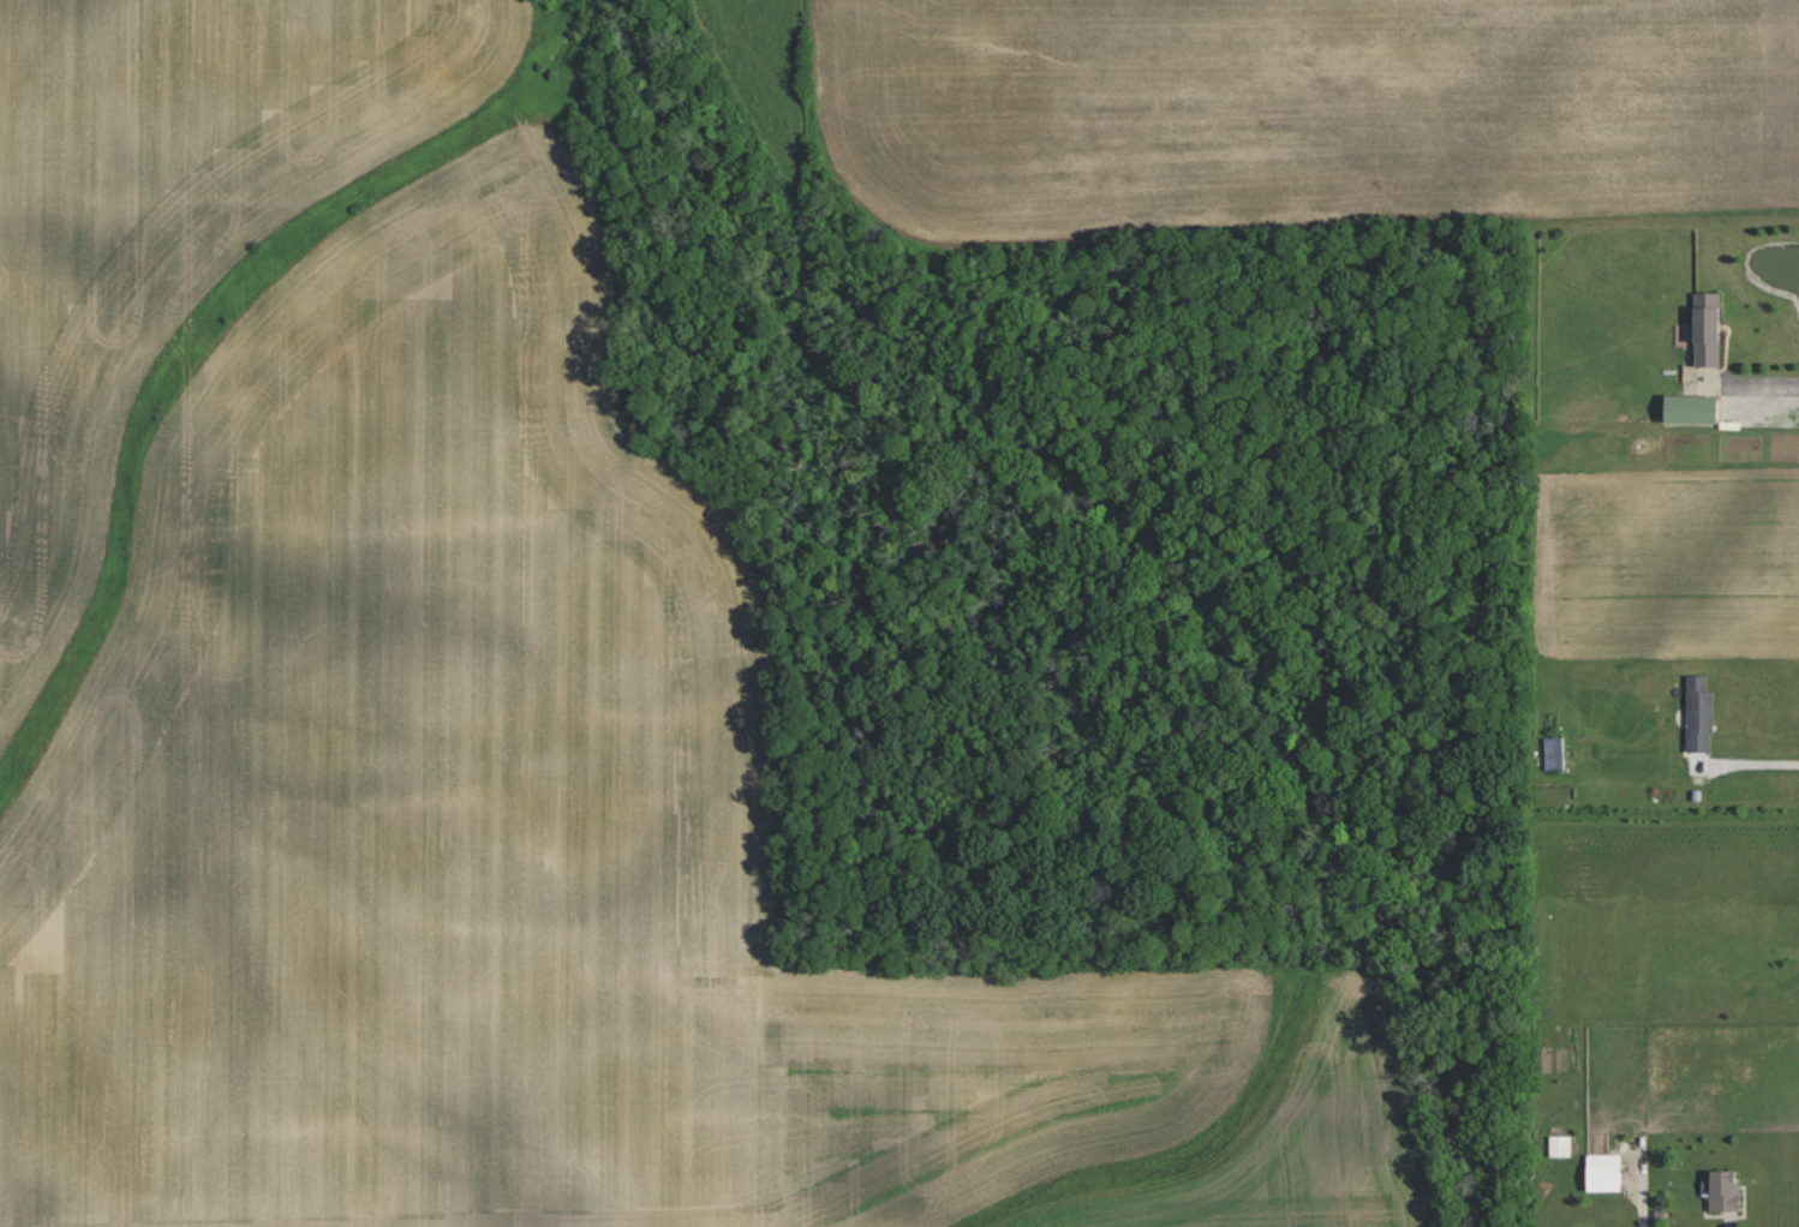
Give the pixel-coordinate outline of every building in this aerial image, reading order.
[(1720,368),(1719,294),(1694,294),(1695,369),(1720,368)] [(1718,398),(1664,396),(1664,424),(1717,425),(1718,398)] [(1714,691),(1707,691),(1708,676),(1688,676),(1687,751),(1713,751),(1714,691)] [(1564,770),(1563,737),(1544,738),(1545,770),(1564,770)] [(1572,1157),(1571,1136),(1550,1136),(1550,1157),(1572,1157)] [(1587,1155),(1587,1191),(1621,1192),(1621,1155),(1587,1155)] [(1741,1210),(1740,1182),(1735,1182),(1735,1170),(1711,1171),(1711,1180),(1703,1180),(1703,1195),(1706,1195),(1706,1191),(1710,1191),(1710,1211),(1741,1210)]
